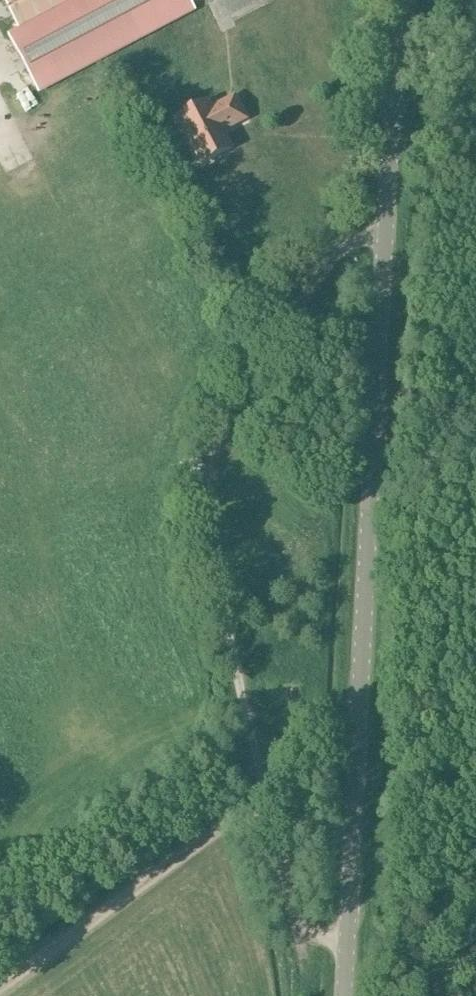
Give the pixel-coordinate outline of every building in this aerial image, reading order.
[(18,28),(70,0),(3,0),(18,28)] [(18,28),(7,33),(38,92),(195,9),(191,0),(70,0),(18,28)] [(246,119),(234,95),(210,108),(207,100),(177,115),(201,163),(231,148),(221,129),(228,125),(229,127),(246,119)]
